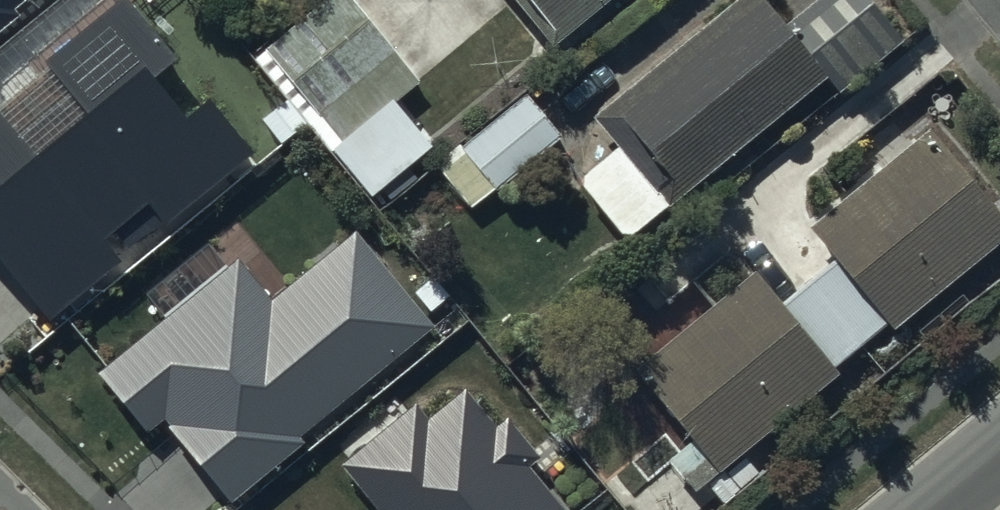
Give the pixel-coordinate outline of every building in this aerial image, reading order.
[(51,339),(113,289),(88,259),(128,226),(152,255),(245,179),(182,101),(162,118),(144,97),(173,74),(113,0),(16,79),(52,123),(13,154),(0,138),(0,310),(51,339)] [(33,0),(0,0),(0,27),(33,0)] [(342,0),(328,0),(262,53),(344,151),(420,88),(342,0)] [(557,56),(624,0),(509,0),(557,56)] [(596,123),(623,155),(579,191),(629,250),(824,87),(838,104),(910,44),(873,0),(827,0),(787,33),(759,0),(744,0),(596,123)] [(564,143),(526,96),(435,170),(473,216),(564,143)] [(812,235),(834,264),(893,337),(999,249),(999,224),(930,141),(812,235)] [(97,410),(133,447),(153,427),(179,453),(155,476),(189,509),(250,509),(418,345),(335,262),(291,305),(222,287),(97,410)] [(834,264),(776,309),(837,383),(893,337),(834,264)] [(755,277),(635,376),(689,449),(669,468),(693,496),(837,383),(776,309),(755,277)] [(524,504),(527,471),(474,410),(426,452),(402,425),(339,480),(365,509),(529,509),(524,504)]
